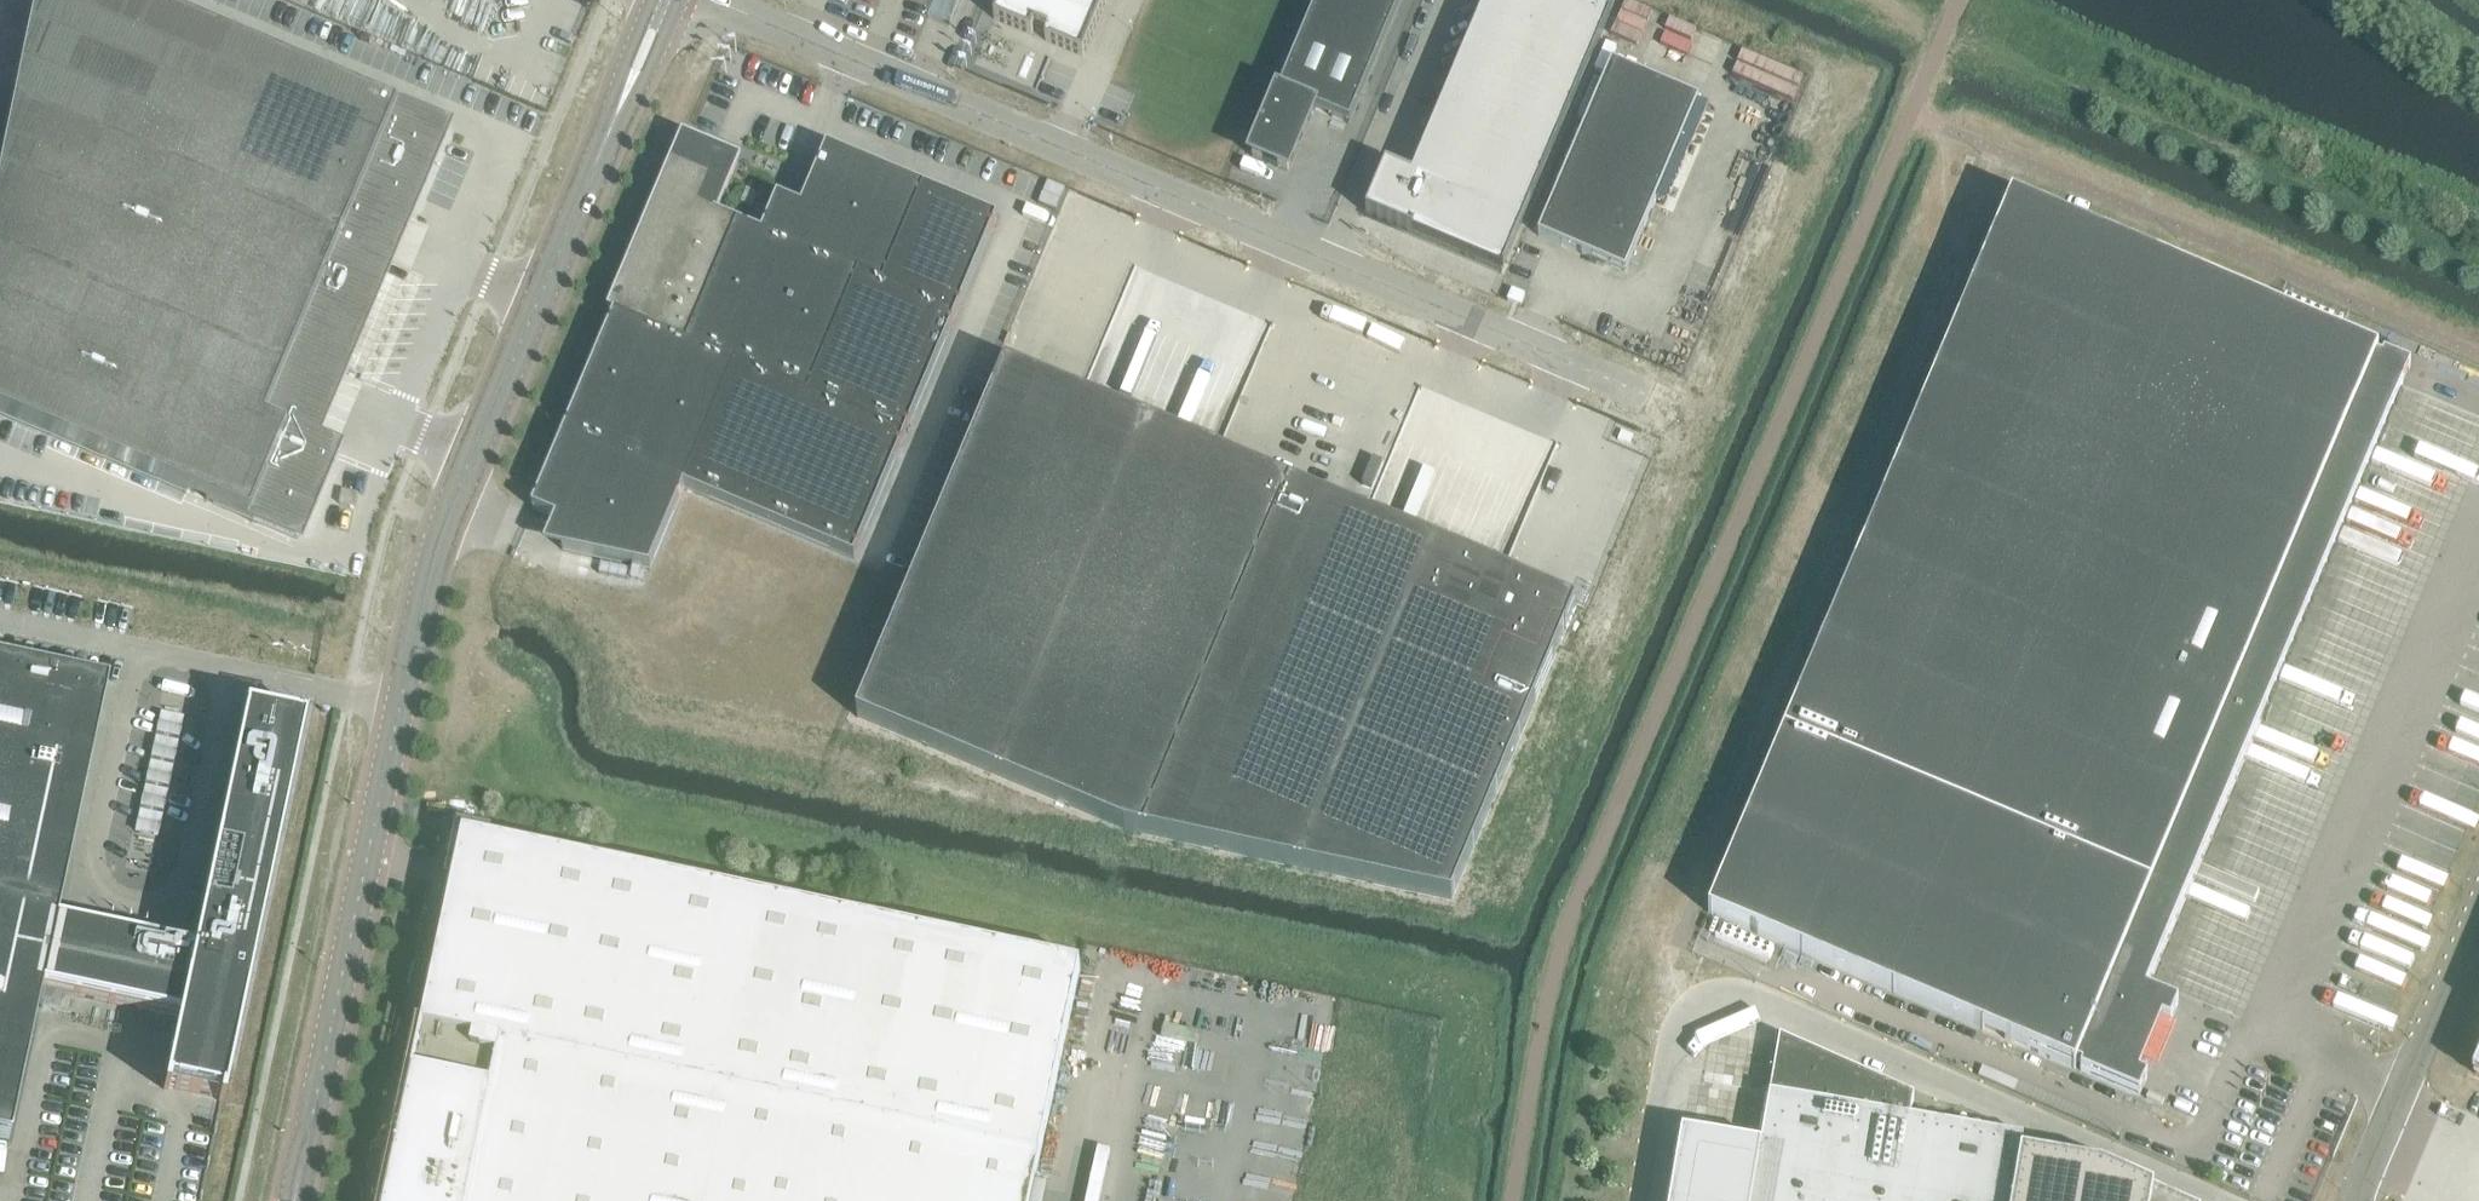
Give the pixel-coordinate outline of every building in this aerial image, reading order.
[(0,202),(0,414),(186,493),(188,490),(208,499),(207,501),(252,520),(298,539),(335,451),(335,450),(323,445),(313,441),(341,374),(351,352),(349,351),(357,331),(359,332),(388,262),(407,218),(444,129),(398,109),(377,100),(375,103),(355,94),(356,92),(139,0),(41,0),(0,202)] [(994,19),(1031,35),(1035,27),(1049,33),(1045,41),(1083,57),(1107,0),(1002,0),(994,19)] [(1314,110),(1350,125),(1402,0),(1318,0),(1252,158),(1288,173),(1314,110)] [(1610,15),(1574,0),(1486,0),(1411,177),(1386,167),(1366,215),(1502,272),(1610,15)] [(1699,101),(1612,64),(1538,237),(1625,274),(1699,101)] [(737,163),(723,157),(723,156),(723,155),(723,154),(723,153),(722,152),(722,151),(721,150),(720,150),(719,149),(718,149),(717,149),(716,149),(715,149),(714,149),(713,150),(712,150),(712,151),(711,152),(699,147),(697,146),(624,319),(615,315),(614,316),(533,510),(573,527),(562,551),(651,570),(685,489),(854,560),(997,220),(827,148),(802,208),(797,220),(772,210),(762,235),(719,217),(716,215),(737,163)] [(1066,190),(1048,182),(1038,204),(1056,212),(1066,190)] [(2146,991),(2410,368),(2383,357),(2382,361),(2376,359),(2378,354),(2011,199),(1708,914),(2075,1070),(2076,1065),(2082,1068),(2080,1072),(2139,1097),(2147,1078),(2139,1075),(2162,1020),(2170,1024),(2178,1005),(2146,991)] [(1006,367),(858,718),(1125,831),(1298,869),(1452,902),(1576,607),(1502,576),(1434,547),(1433,547),(1365,518),(1217,456),(1080,398),(1006,367)] [(358,495),(343,492),(340,505),(355,508),(358,495)] [(10,1140),(42,990),(179,1019),(163,1090),(168,1091),(169,1088),(219,1099),(218,1101),(223,1102),(252,968),(248,967),(277,829),(281,830),(304,722),(300,721),(299,724),(244,712),(193,951),(56,922),(107,683),(0,660),(0,1138),(10,1140)] [(388,1200),(1032,1200),(1081,969),(465,837),(388,1200)] [(2102,1168),(2021,1154),(2023,1140),(1910,1120),(1914,1098),(1780,1039),(1752,1200),(2177,1200),(2102,1168)]
